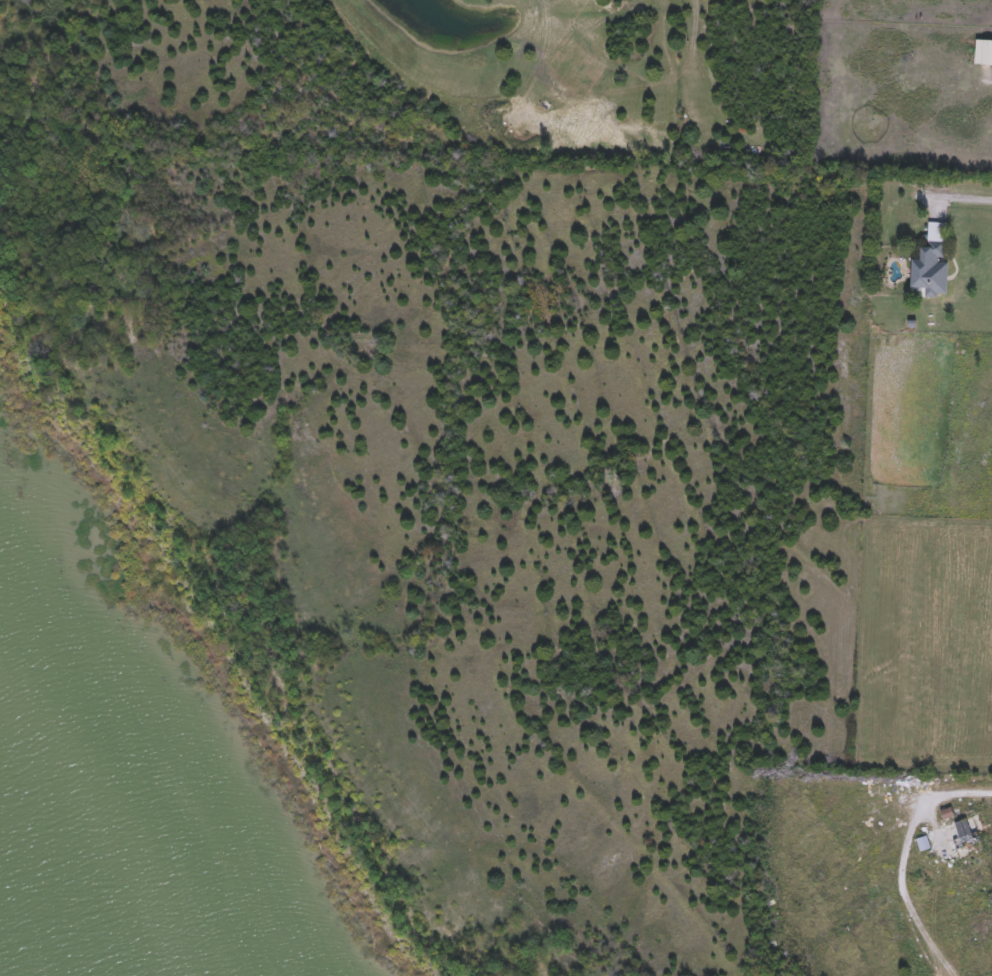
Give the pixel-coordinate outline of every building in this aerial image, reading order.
[(974,41),(991,41),(991,67),(974,67),(974,41)] [(912,259),(920,259),(920,247),(927,247),(927,222),(946,223),(946,296),(925,296),(925,288),(911,288),(912,259)] [(981,850),(951,859),(942,826),(979,815),(984,833),(977,835),(981,850)]
